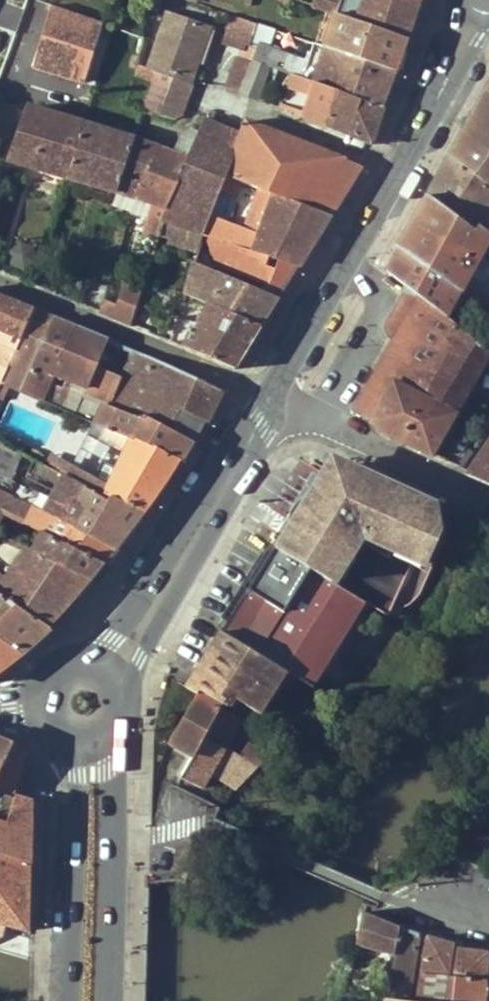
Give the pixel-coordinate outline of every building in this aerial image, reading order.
[(33,0),(0,0),(0,86),(28,94),(36,68),(34,67),(53,13),(31,5),(33,0)] [(149,9),(158,12),(162,0),(150,0),(149,9)] [(337,14),(408,39),(416,13),(420,1),(419,0),(295,0),(337,14)] [(34,67),(36,68),(84,84),(101,33),(112,37),(115,28),(55,7),(53,13),(34,67)] [(404,52),(408,39),(337,14),(325,48),(395,72),(397,72),(404,52)] [(197,66),(192,63),(205,27),(167,15),(148,70),(157,73),(174,79),(190,85),(197,66)] [(235,17),(225,43),(243,50),(246,43),(251,44),(258,25),(235,17)] [(259,47),(261,48),(268,29),(258,25),(251,44),(259,47)] [(210,29),(205,27),(192,63),(197,66),(210,29)] [(243,50),(240,58),(252,63),(253,61),(259,47),(251,44),(246,43),(243,50)] [(269,51),(261,48),(259,47),(253,61),(270,67),(294,76),(338,92),(360,100),(381,108),(389,88),(395,72),(325,48),(315,45),(308,61),(305,70),(290,65),(295,55),(271,46),(269,51)] [(305,70),(308,61),(295,55),(290,65),(305,70)] [(138,67),(139,58),(132,57),(131,65),(138,67)] [(241,93),(252,63),(240,58),(238,57),(226,86),(241,93)] [(241,93),(258,99),(270,67),(253,61),(252,63),(241,93)] [(148,70),(139,67),(138,77),(154,83),(157,73),(148,70)] [(154,83),(145,109),(161,115),(174,79),(157,73),(154,83)] [(294,76),(281,108),(325,125),(338,92),(294,76)] [(183,116),(185,110),(193,89),(194,87),(190,85),(174,79),(161,115),(160,117),(175,122),(183,116)] [(488,100),(488,91),(488,90),(450,157),(454,160),(488,100)] [(348,134),(360,100),(338,92),(325,125),(348,134)] [(379,125),(384,110),(381,108),(360,100),(348,134),(372,143),(379,125)] [(454,160),(488,187),(488,100),(454,160)] [(12,142),(19,125),(16,118),(19,108),(0,102),(0,137),(12,142)] [(26,118),(10,161),(69,179),(85,125),(31,107),(29,111),(25,109),(22,117),(26,118)] [(239,139),(242,132),(207,118),(202,130),(232,142),(235,137),(239,139)] [(342,192),(341,186),(345,179),(351,182),(361,166),(247,121),(242,132),(239,139),(235,137),(232,142),(202,130),(201,132),(176,188),(163,220),(175,224),(187,229),(204,235),(299,267),(319,235),(339,202),(337,200),(342,192)] [(85,125),(69,179),(116,193),(134,141),(85,125)] [(160,149),(150,169),(169,177),(166,183),(176,188),(201,132),(193,129),(181,137),(173,154),(160,149)] [(116,193),(113,205),(132,212),(136,199),(150,169),(160,149),(150,146),(134,141),(116,193)] [(476,232),(482,223),(488,213),(488,187),(454,160),(450,157),(439,176),(429,196),(476,232)] [(136,199),(151,204),(146,220),(143,233),(158,237),(159,234),(163,220),(176,188),(166,183),(169,177),(150,169),(136,199)] [(342,192),(337,200),(339,202),(351,182),(345,179),(341,186),(342,192)] [(488,241),(488,228),(482,223),(476,232),(429,196),(410,231),(407,235),(456,263),(459,259),(476,272),(483,276),(488,268),(488,247),(486,245),(488,241)] [(132,212),(131,214),(146,220),(151,204),(136,199),(132,212)] [(159,234),(170,238),(175,224),(163,220),(159,234)] [(187,229),(175,224),(170,238),(168,242),(180,247),(187,229)] [(204,235),(187,229),(180,247),(197,253),(204,235)] [(299,267),(204,235),(217,266),(265,286),(263,291),(195,262),(184,295),(208,305),(263,327),(299,267)] [(407,235),(399,250),(449,283),(462,291),(476,272),(459,259),(456,263),(407,235)] [(392,263),(386,274),(405,288),(447,319),(448,317),(457,301),(443,293),(449,283),(399,250),(392,263)] [(131,326),(142,289),(123,282),(114,306),(110,317),(131,326)] [(462,292),(449,283),(443,293),(457,301),(462,292)] [(453,344),(443,338),(453,321),(448,317),(447,319),(405,288),(388,318),(386,322),(385,327),(385,331),(387,336),(394,340),(378,366),(353,409),(372,422),(394,383),(422,397),(453,344)] [(2,381),(28,321),(32,310),(0,297),(0,385),(2,381)] [(110,317),(114,306),(103,301),(100,313),(110,317)] [(186,322),(178,319),(171,343),(237,369),(250,349),(263,327),(208,305),(197,330),(185,325),(186,322)] [(53,318),(32,310),(28,321),(49,330),(53,318)] [(68,380),(87,388),(107,340),(53,318),(49,330),(22,391),(56,406),(68,380)] [(22,391),(49,330),(28,321),(2,381),(22,391)] [(432,455),(488,358),(488,349),(453,321),(443,338),(453,344),(422,397),(394,383),(372,422),(391,435),(432,455)] [(162,400),(169,385),(177,370),(107,340),(87,388),(83,397),(143,421),(146,417),(191,441),(204,420),(162,400)] [(222,390),(177,370),(169,385),(213,406),(217,400),(222,390)] [(132,437),(179,460),(186,448),(191,441),(146,417),(143,421),(83,397),(87,388),(68,380),(56,406),(105,428),(131,440),(132,437)] [(169,385),(162,400),(204,420),(206,421),(213,406),(169,385)] [(109,485),(72,464),(65,476),(86,487),(85,488),(109,501),(111,498),(118,502),(120,499),(145,513),(164,483),(179,460),(132,437),(131,440),(105,428),(99,440),(125,453),(109,485)] [(109,501),(85,488),(86,487),(65,476),(0,443),(0,490),(31,505),(62,520),(64,521),(77,502),(131,531),(138,522),(145,513),(120,499),(118,502),(111,498),(109,501)] [(482,455),(470,472),(488,480),(488,460),(482,455)] [(375,609),(428,523),(407,509),(418,491),(376,472),(378,468),(360,464),(354,473),(323,480),(317,477),(296,512),(274,547),(365,603),(375,609)] [(331,469),(323,480),(354,473),(350,470),(345,468),(340,466),(335,466),(331,469)] [(7,507),(26,517),(31,505),(0,490),(0,520),(7,507)] [(407,509),(428,523),(440,504),(438,500),(418,491),(407,509)] [(77,502),(64,521),(118,549),(125,540),(131,531),(77,502)] [(41,533),(53,537),(62,520),(31,505),(26,517),(23,523),(41,533)] [(111,557),(118,549),(64,521),(62,520),(53,537),(105,565),(111,557)] [(41,533),(32,552),(91,581),(99,572),(105,565),(53,537),(41,533)] [(365,603),(274,547),(223,632),(287,671),(313,687),(365,603)] [(49,629),(73,601),(91,581),(32,552),(26,549),(5,579),(0,574),(0,593),(49,629)] [(49,629),(0,593),(0,640),(21,654),(24,654),(39,641),(51,630),(49,629)] [(287,671),(223,632),(201,668),(188,688),(199,695),(202,691),(222,703),(220,707),(226,710),(230,705),(233,706),(238,700),(256,711),(260,714),(287,671)] [(2,670),(21,654),(0,640),(0,671),(2,670)] [(195,754),(182,778),(203,788),(212,772),(237,787),(257,766),(241,757),(226,748),(243,719),(226,710),(220,707),(199,695),(171,742),(195,754)] [(238,700),(233,706),(252,718),(256,711),(238,700)] [(13,752),(15,746),(0,739),(0,778),(13,752)] [(251,740),(241,757),(257,766),(271,752),(251,740)] [(17,796),(13,795),(27,751),(15,746),(13,752),(0,778),(0,819),(9,822),(17,796)] [(9,822),(0,819),(0,854),(31,863),(33,801),(17,796),(9,822)] [(488,855),(488,838),(471,832),(466,848),(488,855)] [(31,863),(0,854),(0,890),(29,898),(31,863)] [(29,898),(0,890),(0,923),(5,924),(28,930),(29,898)] [(395,953),(400,925),(361,907),(355,943),(395,953)] [(408,1000),(409,1000),(413,973),(419,933),(409,929),(400,925),(395,953),(395,955),(390,984),(387,998),(408,1000)] [(422,974),(448,976),(453,950),(454,944),(439,940),(428,936),(422,974)] [(468,952),(453,950),(448,976),(485,979),(485,965),(486,956),(482,953),(468,952)] [(418,1000),(483,1000),(484,987),(485,979),(448,976),(422,974),(418,1000)]
